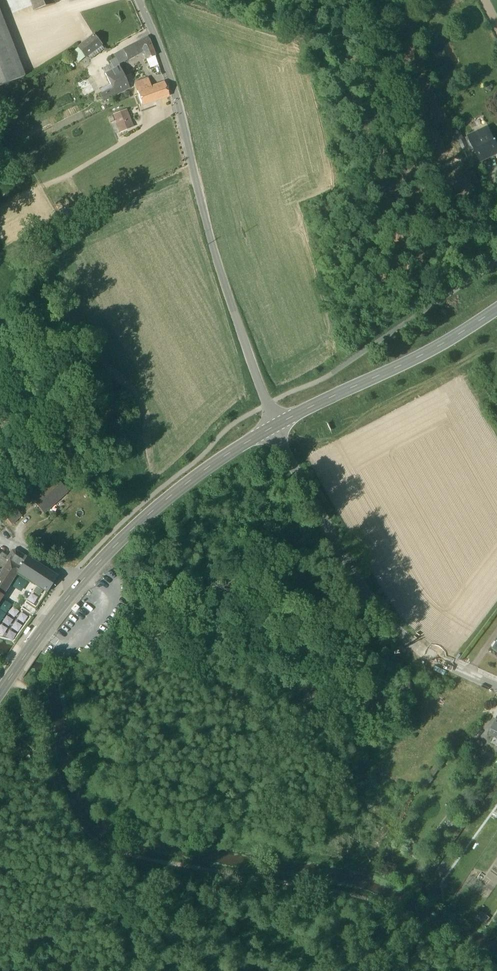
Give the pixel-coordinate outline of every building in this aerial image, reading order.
[(33,6),(30,0),(5,0),(12,15),(33,6)] [(33,6),(35,11),(54,5),(52,0),(30,0),(33,6)] [(24,77),(0,15),(0,86),(24,77)] [(78,47),(85,56),(86,56),(100,45),(93,36),(84,42),(78,47)] [(143,52),(147,60),(155,56),(148,37),(127,48),(114,55),(115,58),(118,64),(127,60),(143,52)] [(104,50),(100,45),(86,56),(90,60),(104,50)] [(85,56),(78,47),(71,52),(78,62),(85,56)] [(158,64),(155,56),(147,60),(150,68),(158,64)] [(113,70),(119,67),(118,64),(115,58),(109,61),(111,64),(113,70)] [(113,70),(111,64),(103,69),(105,74),(113,70)] [(110,84),(111,84),(124,78),(119,67),(113,70),(105,74),(110,84)] [(129,88),(124,78),(111,84),(113,88),(116,94),(129,88)] [(134,83),(137,92),(147,87),(144,79),(134,83)] [(137,92),(141,104),(168,94),(164,82),(150,86),(147,87),(137,92)] [(101,89),(103,93),(113,88),(111,84),(110,84),(101,89)] [(103,93),(105,100),(116,94),(113,88),(103,93)] [(119,125),(122,132),(132,127),(125,111),(114,115),(118,126),(119,125)] [(480,162),(488,158),(486,154),(496,149),(496,142),(496,141),(495,141),(492,136),(472,145),(480,162)] [(31,500),(44,514),(68,493),(55,478),(31,500)] [(3,515),(12,525),(22,516),(13,506),(3,515)] [(1,572),(0,571),(0,599),(2,597),(15,575),(26,558),(16,551),(14,550),(12,551),(8,557),(8,558),(8,561),(1,572)] [(8,557),(2,553),(1,555),(0,557),(0,571),(1,572),(8,561),(8,558),(8,557)] [(15,575),(47,594),(58,577),(27,557),(26,558),(15,575)] [(10,607),(4,603),(0,609),(0,622),(10,607)]
